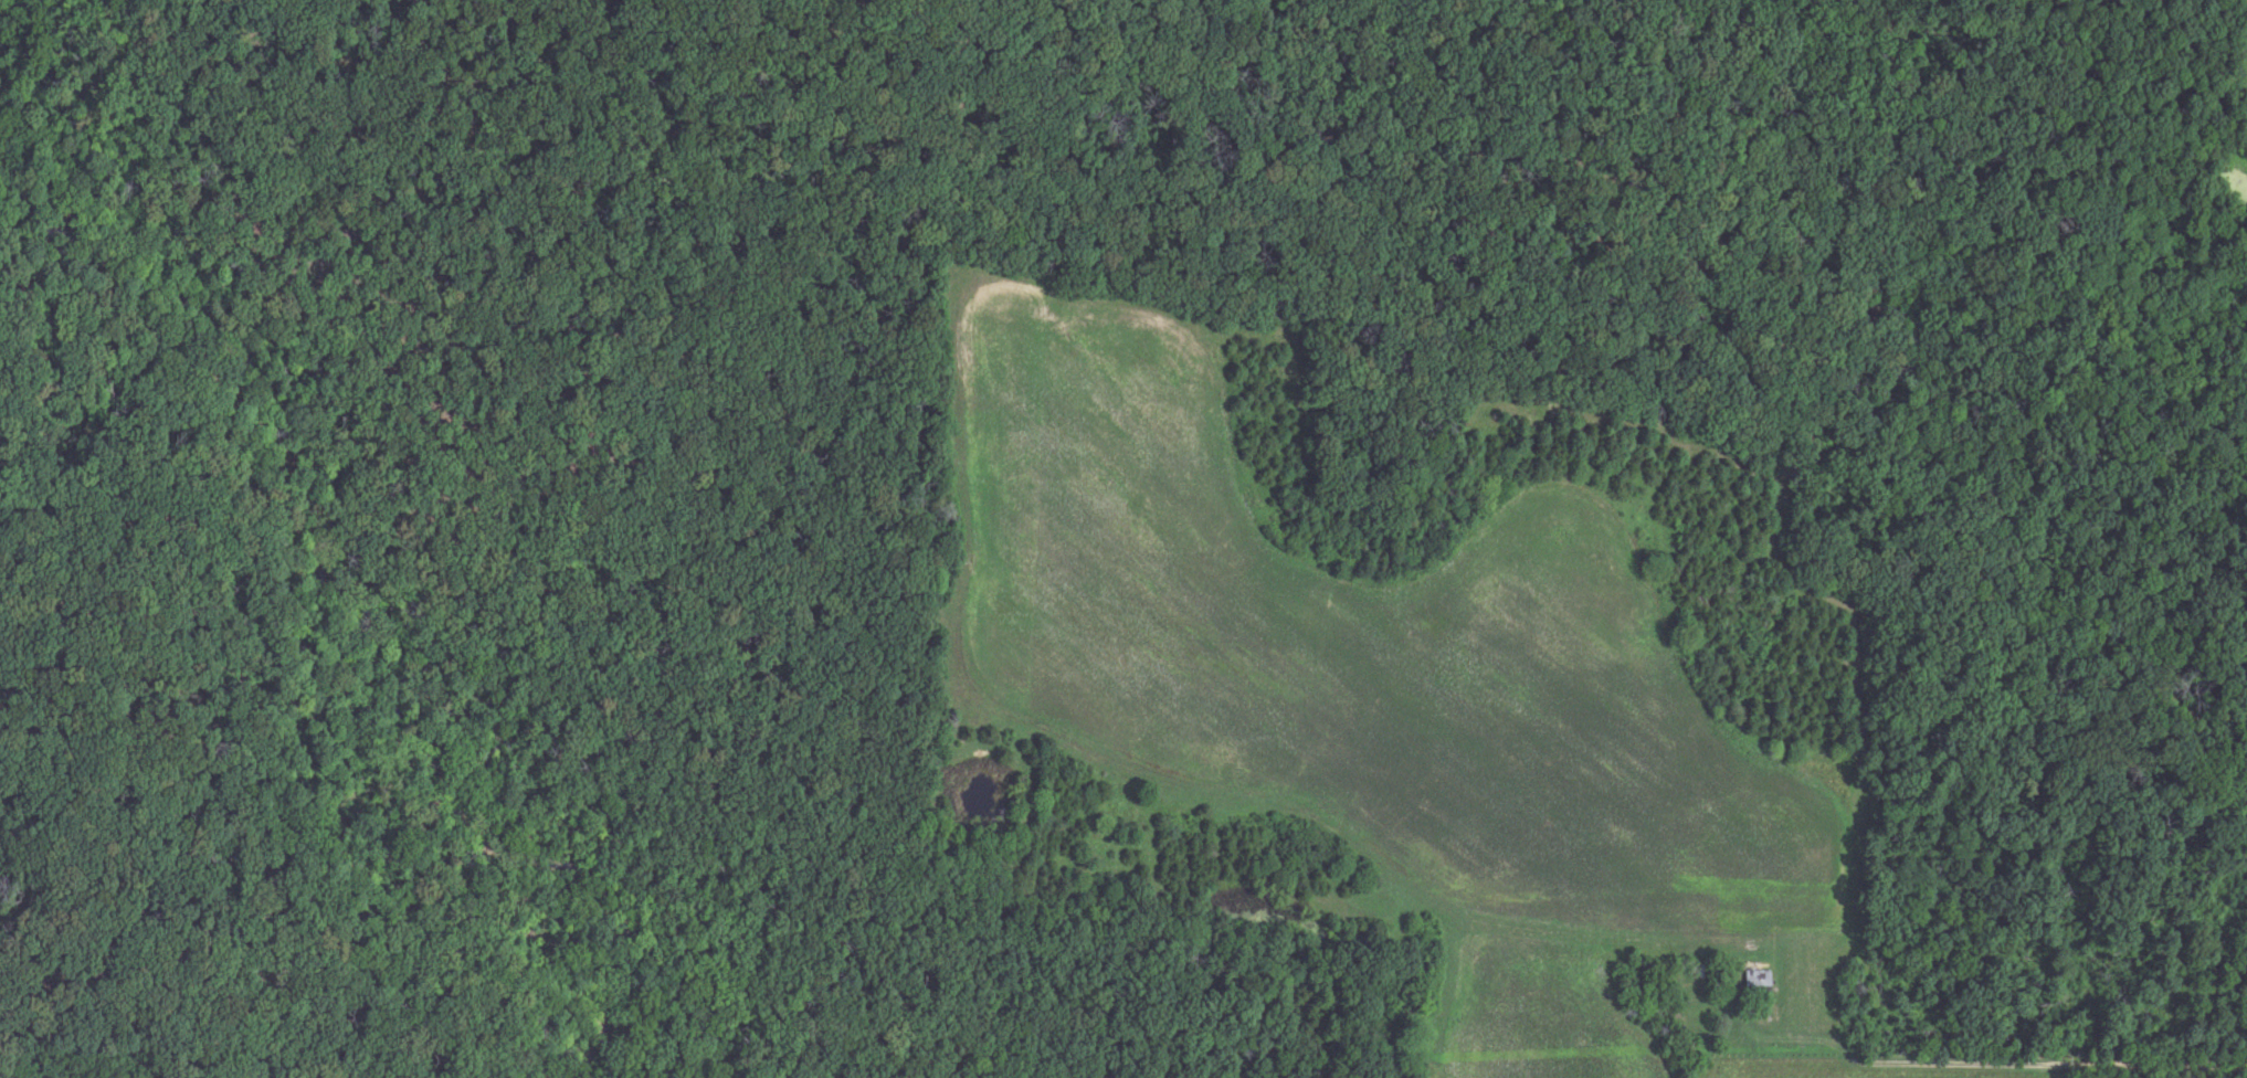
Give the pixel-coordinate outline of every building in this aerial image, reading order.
[(1769,994),(1769,971),(1741,971),(1741,994),(1769,994)]
